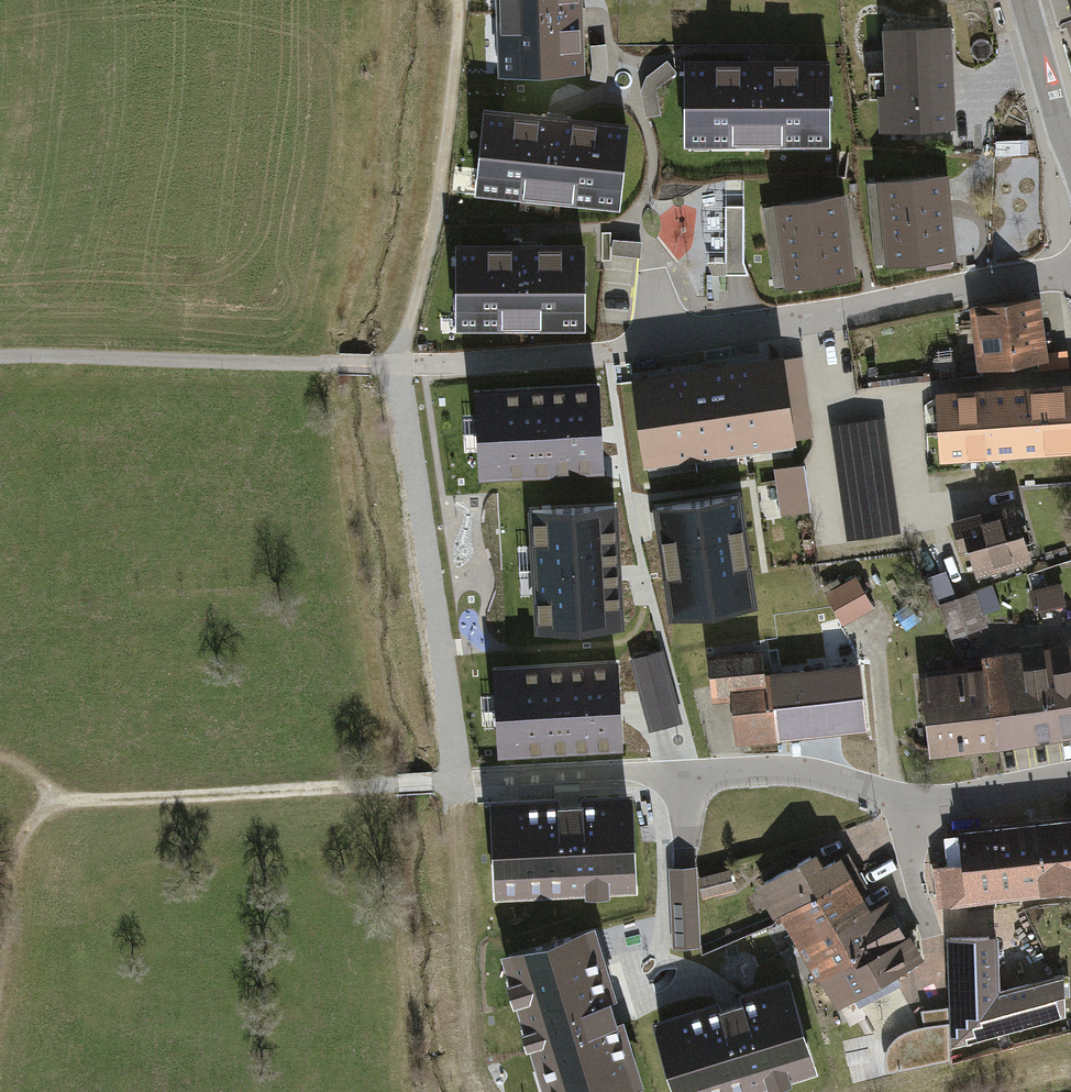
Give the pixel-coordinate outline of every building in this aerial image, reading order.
[(500,79),(585,76),(582,0),(496,0),(500,79)] [(953,128),(951,29),(882,31),(883,64),(865,64),(866,101),(884,101),(885,129),(953,128)] [(829,147),(829,63),(684,64),(685,147),(829,147)] [(628,127),(485,113),(477,197),(620,211),(628,127)] [(956,261),(947,175),(879,182),(888,267),(956,261)] [(748,274),(747,176),(726,176),(726,204),(712,204),(712,222),(670,223),(670,251),(712,251),(713,274),(748,274)] [(859,283),(845,198),(777,210),(792,294),(859,283)] [(613,237),(610,254),(641,260),(644,243),(613,237)] [(586,247),(457,249),(459,335),(587,333),(586,247)] [(1044,358),(1035,297),(966,306),(974,368),(1044,358)] [(784,359),(632,382),(645,468),(797,446),(784,359)] [(601,465),(597,386),(484,392),(489,471),(601,465)] [(1070,446),(1070,391),(942,399),(945,454),(1070,446)] [(882,418),(829,426),(846,540),(899,533),(882,418)] [(804,466),(775,470),(782,514),(810,510),(804,466)] [(660,505),(675,610),(751,600),(737,494),(660,505)] [(1025,558),(1008,501),(953,517),(970,574),(1025,558)] [(539,629),(621,624),(615,505),(533,509),(539,629)] [(848,571),(819,587),(838,621),(867,605),(848,571)] [(1054,582),(1025,589),(1030,607),(1059,599),(1054,582)] [(991,587),(938,605),(950,640),(987,627),(983,613),(998,608),(991,587)] [(982,659),(984,673),(920,680),(929,759),(1070,743),(1070,649),(982,659)] [(736,748),(878,735),(874,697),(863,698),(860,668),(765,676),(763,654),(709,659),(713,706),(732,704),(736,748)] [(619,744),(615,665),(503,671),(507,750),(619,744)] [(621,675),(623,739),(670,738),(669,693),(655,693),(654,666),(640,667),(640,674),(621,675)] [(630,881),(627,799),(494,805),(498,887),(630,881)] [(953,823),(957,859),(931,862),(935,902),(1070,888),(1070,811),(953,823)] [(817,976),(835,1008),(919,960),(885,899),(864,910),(854,891),(863,886),(842,848),(817,862),(810,850),(753,883),(771,915),(775,913),(812,979),(817,976)] [(696,877),(700,899),(732,893),(728,871),(696,877)] [(633,1082),(587,933),(510,957),(551,1091),(600,1091),(633,1082)] [(991,935),(951,938),(954,1042),(1064,1014),(1062,975),(992,994),(991,935)] [(785,984),(659,1024),(680,1091),(717,1091),(810,1063),(785,984)] [(892,1069),(948,1058),(948,1008),(923,1011),(927,1041),(890,1047),(892,1069)]
